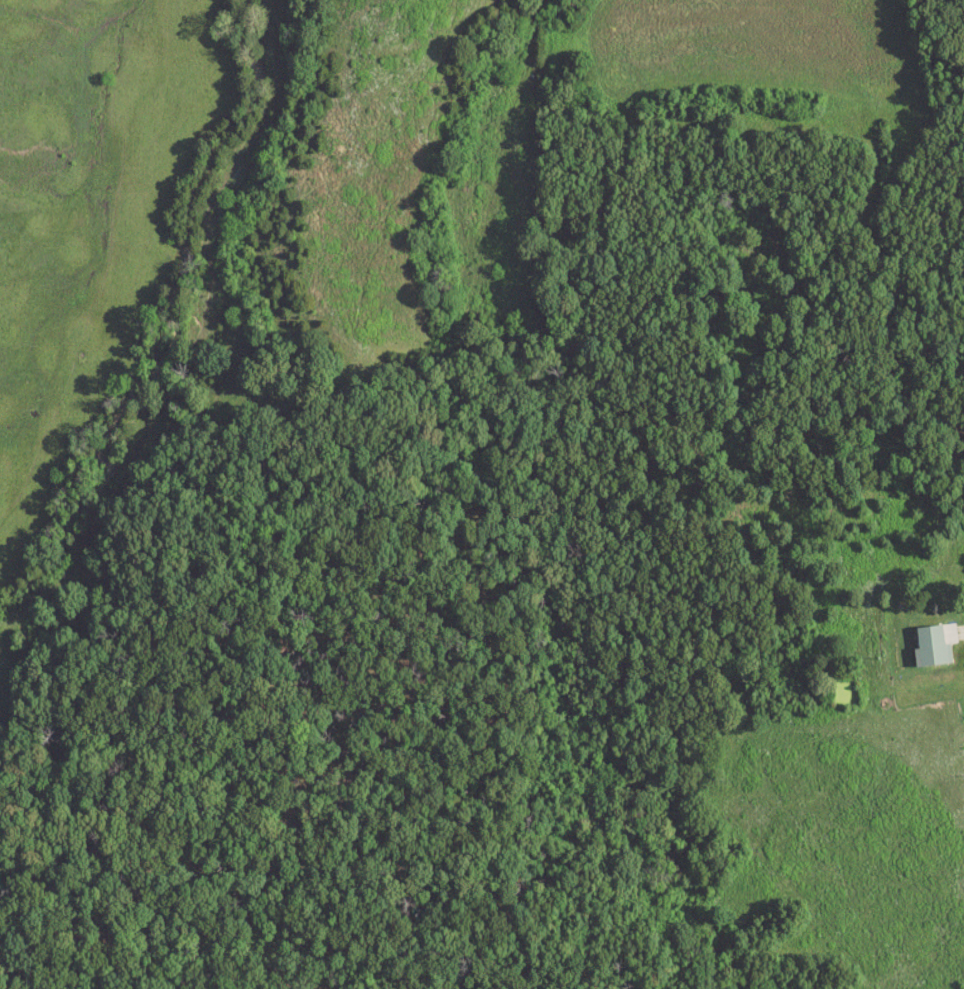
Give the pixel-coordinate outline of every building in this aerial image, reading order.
[(948,645),(940,646),(939,626),(912,628),(913,650),(910,650),(911,667),(949,665),(948,645)]
